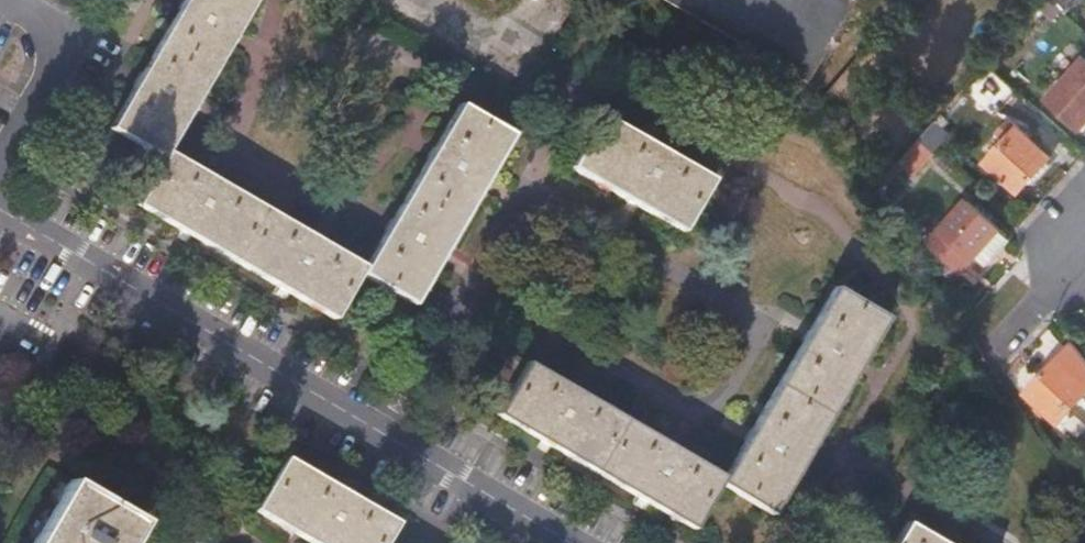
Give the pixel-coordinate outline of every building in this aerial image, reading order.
[(130,203),(185,235),(282,292),(326,319),(353,273),(406,304),(439,249),(479,180),(508,131),(456,100),(427,149),(384,222),(359,264),(314,238),(218,182),(162,149),(188,105),(230,35),(250,0),(178,0),(175,5),(134,75),(104,126),(157,158),(130,203)] [(806,81),(851,0),(665,0),(806,81)] [(1077,0),(1047,0),(1046,1),(1063,16),(1077,0)] [(1034,14),(1055,33),(1067,20),(1063,16),(1046,1),(1034,14)] [(1045,103),(1078,131),(1084,124),(1084,65),(1082,62),(1045,103)] [(633,204),(677,230),(707,176),(663,151),(595,111),(565,164),(633,204)] [(986,166),(1019,195),(1051,160),(1018,130),(1006,120),(994,134),(1006,144),(986,166)] [(909,151),(919,159),(927,150),(917,142),(909,151)] [(962,274),(973,261),(998,234),(966,204),(928,244),(962,274)] [(984,272),(1007,243),(998,234),(973,261),(984,272)] [(712,484),(766,515),(796,463),(855,363),(882,317),(828,286),(801,332),(743,432),(717,476),(673,450),(575,393),(520,361),(488,414),(547,449),(639,503),(685,530),(712,484)] [(1084,429),(1084,360),(1073,345),(1026,397),(1058,427),(1070,414),(1084,429)] [(388,521),(277,456),(245,508),(303,542),(375,542),(388,521)] [(133,522),(62,481),(26,542),(121,542),(133,522)] [(905,526),(895,542),(935,542),(905,526)]
